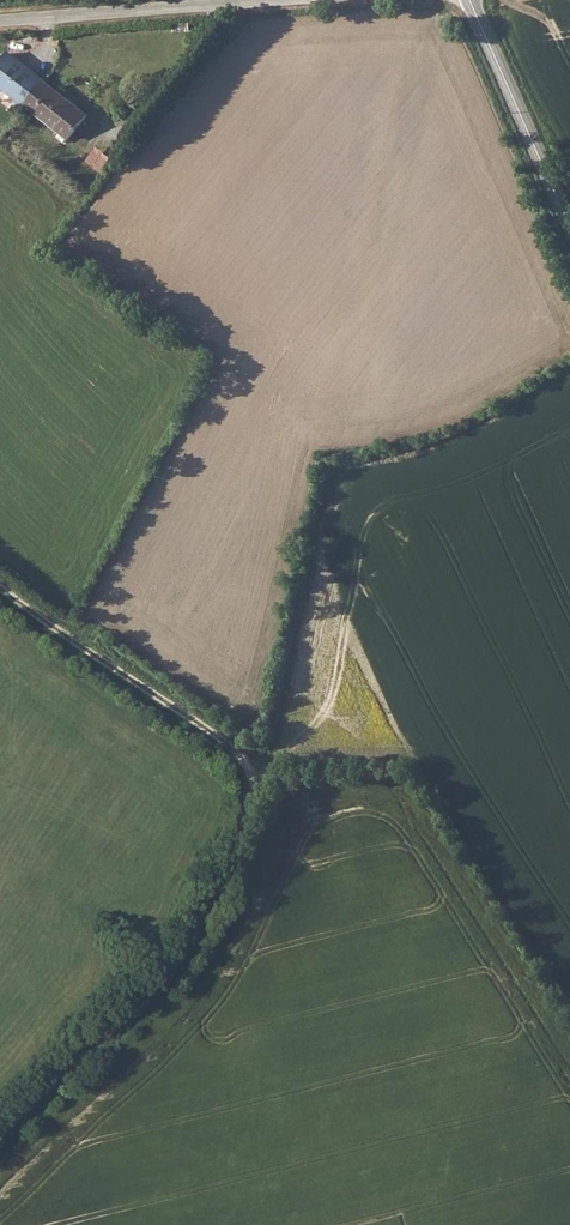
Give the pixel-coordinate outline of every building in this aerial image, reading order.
[(27,105),(70,137),(88,114),(8,52),(0,61),(0,83),(27,105)] [(102,174),(112,160),(97,148),(87,162),(102,174)]
